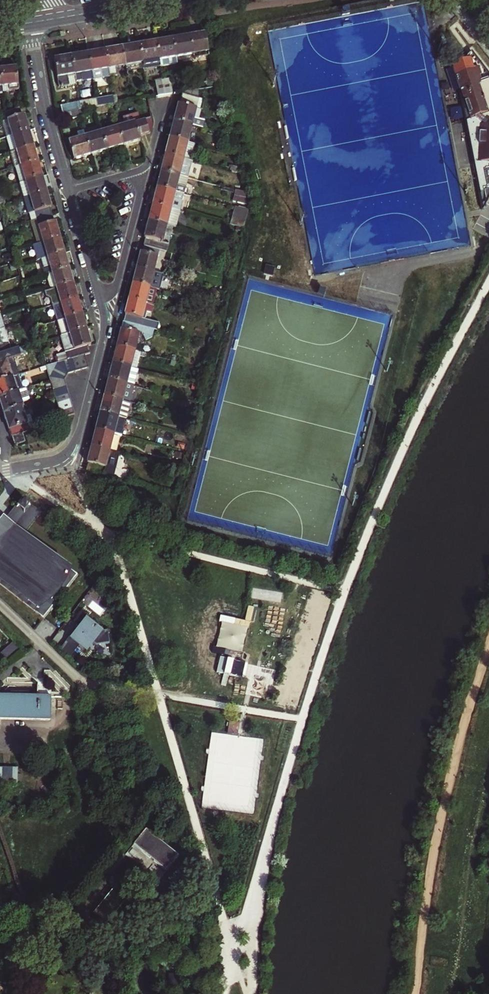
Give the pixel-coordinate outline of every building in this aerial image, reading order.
[(184,37),(172,39),(175,58),(190,55),(191,59),(205,57),(199,34),(184,37)] [(175,58),(172,39),(163,41),(155,43),(158,61),(159,68),(176,64),(175,58)] [(158,61),(155,43),(147,44),(138,46),(141,64),(158,61)] [(142,71),(141,64),(138,46),(128,48),(121,49),(124,67),(126,74),(142,71)] [(115,69),(124,67),(121,49),(113,50),(103,52),(107,77),(116,76),(115,69)] [(91,80),(107,77),(103,52),(95,54),(87,55),(90,73),(91,80)] [(73,76),(90,73),(87,55),(78,57),(70,59),(73,76)] [(74,83),(73,76),(70,59),(62,60),(55,62),(58,88),(74,86),(74,83)] [(141,64),(142,71),(159,68),(158,61),(141,64)] [(0,67),(0,68),(2,84),(18,82),(16,66),(8,67),(0,67)] [(475,77),(473,70),(460,74),(449,77),(464,121),(482,115),(470,79),(475,77)] [(90,73),(73,76),(74,83),(91,80),(90,73)] [(164,96),(171,94),(169,80),(161,81),(164,96)] [(164,96),(161,81),(155,83),(157,97),(164,96)] [(196,97),(179,93),(176,106),(173,120),(190,124),(201,127),(203,121),(196,119),(199,110),(197,109),(200,99),(196,97)] [(81,109),(114,104),(113,97),(80,102),(81,109)] [(62,114),(75,112),(73,105),(61,107),(62,114)] [(7,113),(9,119),(23,115),(21,109),(7,113)] [(75,112),(62,114),(63,121),(76,119),(75,112)] [(125,125),(118,127),(123,144),(136,141),(141,139),(140,136),(150,133),(153,124),(151,117),(140,120),(138,113),(122,117),(125,125)] [(9,119),(0,122),(0,125),(4,137),(27,130),(25,123),(23,115),(9,119)] [(190,124),(173,120),(171,128),(169,137),(186,141),(190,124)] [(100,124),(83,129),(85,136),(102,131),(100,124)] [(123,144),(118,127),(102,131),(107,149),(115,147),(123,144)] [(76,131),(78,138),(85,136),(83,129),(76,131)] [(473,129),(472,165),(488,166),(488,130),(473,129)] [(4,137),(8,153),(32,146),(30,139),(27,130),(4,137)] [(99,152),(107,149),(102,131),(85,136),(90,154),(99,152)] [(83,156),(90,154),(85,136),(78,138),(69,141),(75,159),(83,156)] [(186,141),(169,137),(167,144),(165,152),(182,157),(186,141)] [(182,157),(189,158),(193,143),(186,141),(182,157)] [(32,146),(8,153),(13,168),(36,161),(34,154),(32,146)] [(163,160),(161,170),(186,176),(191,159),(189,158),(182,157),(165,152),(163,160)] [(36,161),(13,168),(17,182),(41,176),(39,168),(36,161)] [(186,176),(161,170),(158,178),(156,186),(182,193),(186,176)] [(17,182),(21,198),(46,191),(43,183),(41,176),(17,182)] [(481,192),(488,192),(488,180),(481,180),(481,192)] [(182,193),(156,186),(154,195),(152,204),(178,210),(182,193)] [(244,191),(240,190),(238,200),(248,202),(244,191)] [(46,191),(21,198),(28,222),(34,220),(51,216),(48,209),(51,208),(49,203),(46,191)] [(178,210),(152,204),(150,212),(148,221),(165,225),(172,226),(173,227),(178,210)] [(244,226),(248,210),(234,206),(230,223),(244,226)] [(51,216),(34,220),(41,243),(59,237),(56,227),(55,222),(53,222),(51,216)] [(165,225),(148,221),(145,232),(145,235),(146,235),(144,245),(160,249),(166,251),(168,242),(162,240),(165,225)] [(172,226),(165,225),(162,240),(168,242),(172,226)] [(35,260),(39,259),(63,252),(62,246),(59,237),(41,243),(31,246),(35,260)] [(160,249),(144,245),(142,253),(140,252),(139,257),(136,267),(154,272),(160,249)] [(63,252),(39,259),(42,267),(48,266),(50,272),(68,267),(66,261),(63,252)] [(68,267),(50,272),(54,289),(73,284),(70,275),(68,267)] [(154,272),(136,267),(134,274),(132,282),(157,289),(161,274),(154,272)] [(157,289),(132,282),(131,290),(128,299),(153,305),(157,289)] [(73,284),(54,289),(44,291),(45,296),(50,299),(52,306),(77,299),(75,291),(73,284)] [(77,299),(52,306),(56,320),(81,313),(79,307),(77,299)] [(153,305),(128,299),(126,310),(125,313),(127,313),(125,321),(153,329),(155,321),(143,318),(144,311),(151,313),(153,305)] [(81,313),(56,320),(61,336),(62,336),(86,329),(83,321),(81,313)] [(120,333),(117,345),(135,349),(138,334),(140,334),(144,341),(152,336),(153,329),(125,321),(123,321),(120,333)] [(6,329),(0,331),(0,355),(12,351),(6,329)] [(86,329),(62,336),(65,350),(57,352),(59,360),(71,356),(78,354),(84,353),(89,351),(87,344),(90,343),(88,336),(86,329)] [(115,354),(113,362),(136,368),(140,350),(135,349),(117,345),(115,354)] [(12,351),(0,355),(0,382),(17,377),(20,376),(12,351)] [(57,361),(59,360),(57,352),(44,356),(46,364),(57,361)] [(78,354),(82,367),(87,365),(84,353),(78,354)] [(82,367),(78,354),(71,356),(75,369),(82,367)] [(75,369),(71,356),(59,360),(57,361),(69,371),(75,369)] [(49,374),(65,378),(69,371),(57,361),(46,364),(49,374)] [(136,368),(113,362),(111,370),(109,379),(132,384),(135,385),(139,368),(136,368)] [(66,383),(65,378),(49,374),(51,382),(53,387),(66,383)] [(0,382),(0,398),(22,391),(17,377),(0,382)] [(132,384),(109,379),(107,387),(104,396),(127,401),(132,384)] [(53,387),(55,394),(68,390),(66,383),(53,387)] [(0,398),(0,406),(1,408),(3,414),(20,409),(22,408),(21,404),(29,401),(25,390),(22,391),(0,398)] [(56,397),(57,401),(70,397),(68,390),(55,394),(56,397)] [(127,401),(104,396),(102,404),(100,412),(125,418),(127,419),(131,402),(127,401)] [(57,401),(59,408),(73,404),(70,397),(57,401)] [(61,415),(74,410),(73,404),(59,408),(61,415)] [(20,409),(3,414),(8,429),(11,439),(12,438),(23,435),(29,433),(24,419),(20,409)] [(125,418),(100,412),(98,422),(96,429),(121,435),(125,418)] [(194,418),(183,416),(180,430),(191,432),(194,418)] [(24,419),(29,433),(35,431),(30,417),(24,419)] [(121,435),(96,429),(94,438),(92,446),(117,452),(121,435)] [(26,443),(23,435),(12,438),(15,447),(26,443)] [(111,476),(117,452),(92,446),(90,454),(88,463),(89,463),(88,470),(111,476)] [(15,526),(25,534),(39,515),(22,501),(16,509),(13,513),(20,520),(15,526)] [(13,513),(8,520),(15,526),(20,520),(13,513)] [(15,526),(8,520),(0,530),(0,584),(45,620),(77,578),(25,534),(15,526)] [(87,620),(72,640),(80,647),(88,653),(102,633),(99,630),(104,624),(104,621),(94,613),(92,614),(87,620)] [(72,640),(87,620),(85,619),(67,643),(60,652),(69,660),(80,647),(72,640)] [(113,628),(104,621),(104,624),(99,630),(102,633),(102,634),(106,637),(112,636),(113,634),(113,628)] [(267,670),(252,666),(246,695),(261,698),(267,670)] [(51,719),(51,696),(17,695),(0,695),(0,718),(51,719)] [(230,722),(228,735),(237,736),(240,723),(230,722)] [(18,784),(19,769),(0,768),(0,784),(18,784)] [(143,834),(123,858),(154,885),(175,861),(143,834)]
